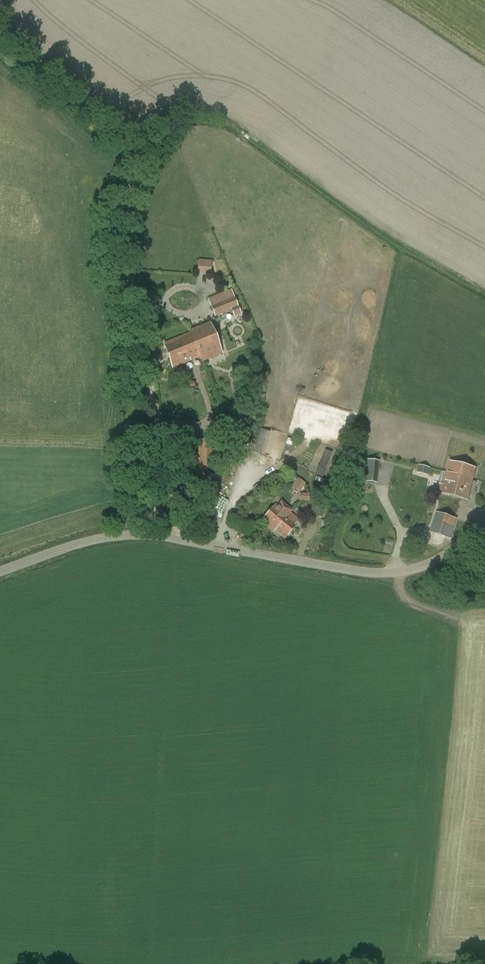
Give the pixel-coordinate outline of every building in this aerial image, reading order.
[(211,271),(212,259),(198,258),(197,270),(211,271)] [(238,307),(231,289),(208,298),(215,317),(232,310),(232,311),(237,309),(236,308),(238,307)] [(190,331),(191,333),(200,356),(202,361),(222,353),(210,324),(190,331)] [(191,333),(163,344),(172,368),(200,356),(191,333)] [(140,430),(127,426),(124,437),(136,442),(140,430)] [(265,454),(271,431),(260,428),(254,452),(265,454)] [(191,469),(216,471),(217,441),(192,440),(191,469)] [(466,479),(461,498),(468,500),(476,468),(450,461),(447,473),(455,475),(454,476),(466,479)] [(418,464),(417,473),(429,475),(431,467),(418,464)] [(442,493),(461,498),(466,479),(454,476),(455,475),(447,473),(444,485),(439,484),(437,492),(442,493)] [(293,487),(302,491),(305,480),(296,477),(293,487)] [(309,501),(310,492),(300,492),(300,500),(309,501)] [(261,520),(271,529),(273,527),(271,526),(277,519),(281,522),(287,515),(291,511),(281,502),(277,507),(275,505),(261,520)] [(314,503),(311,516),(328,519),(331,507),(314,503)] [(426,547),(435,550),(446,515),(436,512),(430,532),(429,531),(426,541),(428,542),(426,547)] [(273,527),(271,529),(274,532),(276,530),(285,538),(297,524),(287,515),(281,522),(277,519),(271,526),(273,527)] [(446,515),(435,550),(436,550),(438,545),(443,547),(445,540),(450,542),(457,519),(446,515)] [(475,548),(479,565),(484,564),(484,545),(475,548)]
